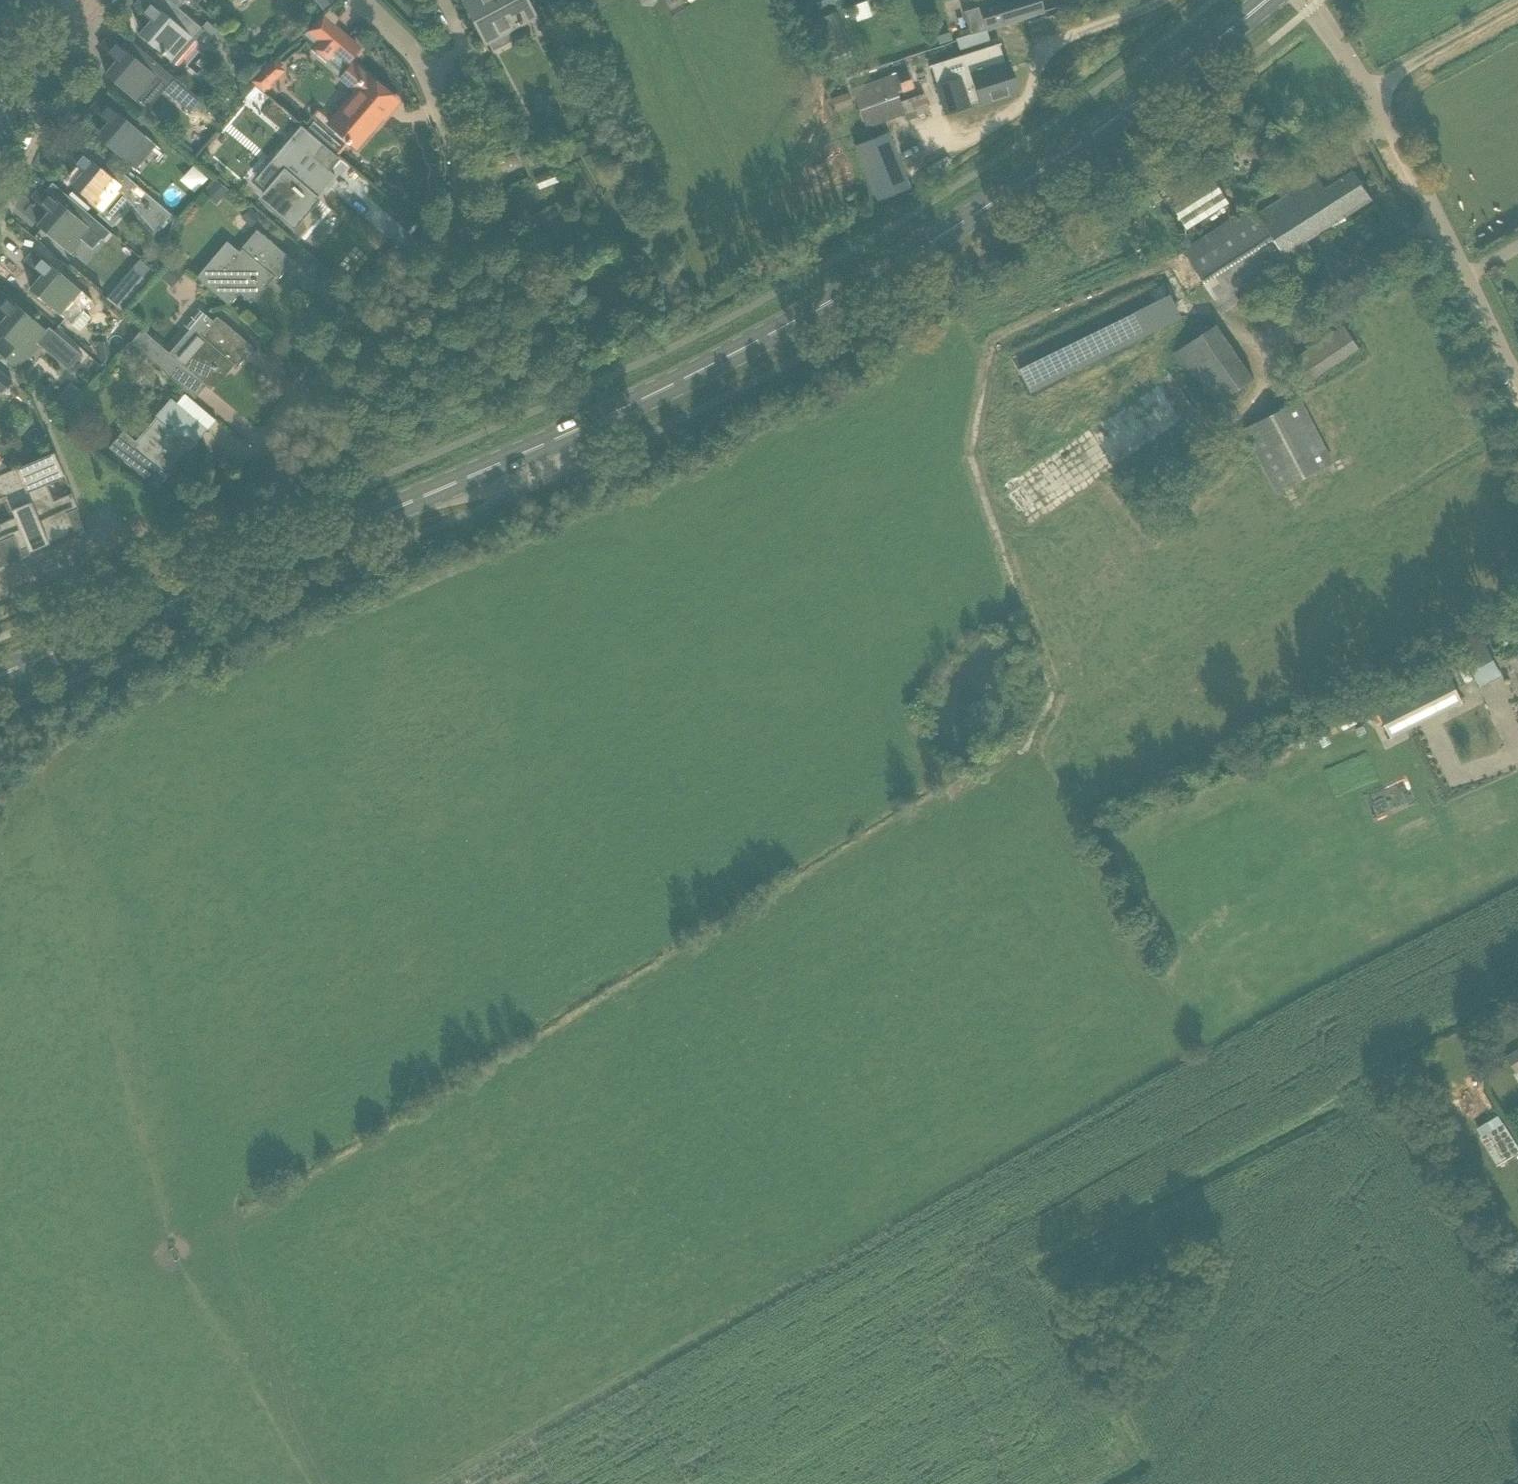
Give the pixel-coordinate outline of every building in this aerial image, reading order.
[(156,25),(144,39),(175,65),(196,41),(195,39),(201,32),(197,29),(200,26),(178,7),(183,1),(181,0),(139,0),(134,6),(156,25)] [(334,1),(333,0),(315,0),(322,9),(334,1)] [(461,2),(469,17),(473,25),(484,44),(488,42),(493,51),(512,41),(507,32),(538,16),(529,0),(465,0),(461,2)] [(818,11),(836,4),(834,0),(814,0),(818,11)] [(986,29),(1043,11),(1039,0),(999,0),(978,6),(986,29)] [(310,31),(319,39),(315,44),(329,56),(333,52),(345,63),(358,48),(333,26),(339,20),(328,10),(310,31)] [(1053,12),(1027,20),(1032,36),(1059,28),(1053,12)] [(206,21),(199,29),(210,37),(216,29),(206,21)] [(9,43),(0,35),(0,54),(9,43)] [(109,36),(100,47),(122,66),(110,79),(125,92),(138,103),(159,79),(167,86),(163,91),(190,113),(201,101),(128,40),(122,47),(109,36)] [(935,84),(944,114),(970,106),(970,104),(978,101),(979,103),(1018,91),(1008,61),(1004,63),(999,45),(1000,44),(1000,43),(928,65),(929,67),(931,66),(936,84),(935,84)] [(270,85),(285,71),(273,58),(250,80),(264,94),(272,86),(270,85)] [(357,91),(329,123),(356,146),(384,114),(385,116),(397,102),(353,64),(341,77),(357,91)] [(906,70),(895,74),(901,90),(902,91),(912,88),(906,70)] [(852,89),(865,127),(903,113),(906,120),(917,115),(917,114),(929,110),(923,93),(899,102),(890,76),(852,89)] [(831,99),(835,111),(852,104),(847,92),(831,99)] [(318,111),(328,120),(342,104),(332,96),(318,111)] [(113,128),(102,141),(133,167),(153,143),(137,130),(100,98),(91,109),(113,128)] [(282,168),(262,193),(270,200),(268,203),(293,224),(309,205),(305,201),(313,192),(317,196),(335,175),(311,154),(321,143),(300,125),(271,159),(282,168)] [(886,131),(854,144),(876,198),(908,185),(886,131)] [(105,213),(125,189),(132,195),(130,198),(158,231),(171,213),(106,159),(105,160),(107,161),(101,168),(75,147),(66,157),(88,176),(77,190),(105,213)] [(1307,241),(1355,210),(1372,199),(1351,167),(1324,185),(1311,164),(1284,182),(1290,191),(1259,211),(1254,205),(1183,249),(1200,275),(1223,313),(1294,268),(1315,254),(1307,241)] [(41,187),(32,198),(53,217),(41,230),(56,243),(70,256),(83,241),(85,243),(92,248),(100,239),(101,240),(109,231),(52,182),(45,190),(41,187)] [(1224,183),(1178,203),(1188,225),(1233,205),(1224,183)] [(242,254),(225,273),(222,270),(221,272),(210,263),(197,278),(213,292),(228,305),(239,293),(249,302),(270,278),(274,282),(293,261),(257,229),(238,251),(242,254)] [(95,303),(87,295),(34,250),(24,261),(46,280),(35,293),(50,306),(66,320),(71,325),(72,324),(79,330),(90,317),(86,313),(95,303)] [(171,262),(159,275),(168,283),(180,269),(171,262)] [(130,298),(116,287),(107,298),(120,309),(130,298)] [(15,367),(37,342),(69,369),(82,354),(49,326),(46,330),(0,291),(0,310),(12,320),(0,334),(4,337),(0,342),(0,354),(15,367)] [(1183,299),(1018,364),(1028,387),(1192,322),(1183,299)] [(202,341),(182,364),(205,385),(209,389),(226,370),(224,368),(228,363),(234,369),(253,347),(216,316),(212,320),(200,310),(185,327),(202,341)] [(1255,379),(1217,325),(1174,354),(1212,409),(1255,379)] [(1295,358),(1310,380),(1359,348),(1344,326),(1295,358)] [(182,364),(169,352),(141,328),(129,342),(194,398),(205,385),(182,364)] [(1,394),(12,381),(0,371),(0,393),(1,394)] [(151,419),(156,424),(140,442),(125,430),(110,448),(155,488),(168,474),(164,470),(184,447),(188,451),(207,429),(192,416),(171,398),(151,419)] [(1243,430),(1276,494),(1333,463),(1301,400),(1243,430)] [(15,468),(48,543),(67,535),(65,531),(73,527),(66,513),(77,508),(71,493),(52,500),(43,480),(62,472),(53,452),(15,468)] [(3,540),(13,535),(19,550),(27,547),(28,551),(48,543),(15,468),(0,474),(0,498),(4,496),(13,517),(0,523),(0,533),(3,540)] [(1462,656),(1479,687),(1501,676),(1485,644),(1462,656)] [(1373,701),(1392,738),(1463,702),(1445,665),(1373,701)] [(1311,718),(1298,725),(1303,736),(1316,729),(1311,718)] [(1497,1166),(1517,1153),(1517,1147),(1503,1122),(1479,1137),(1497,1166)]
